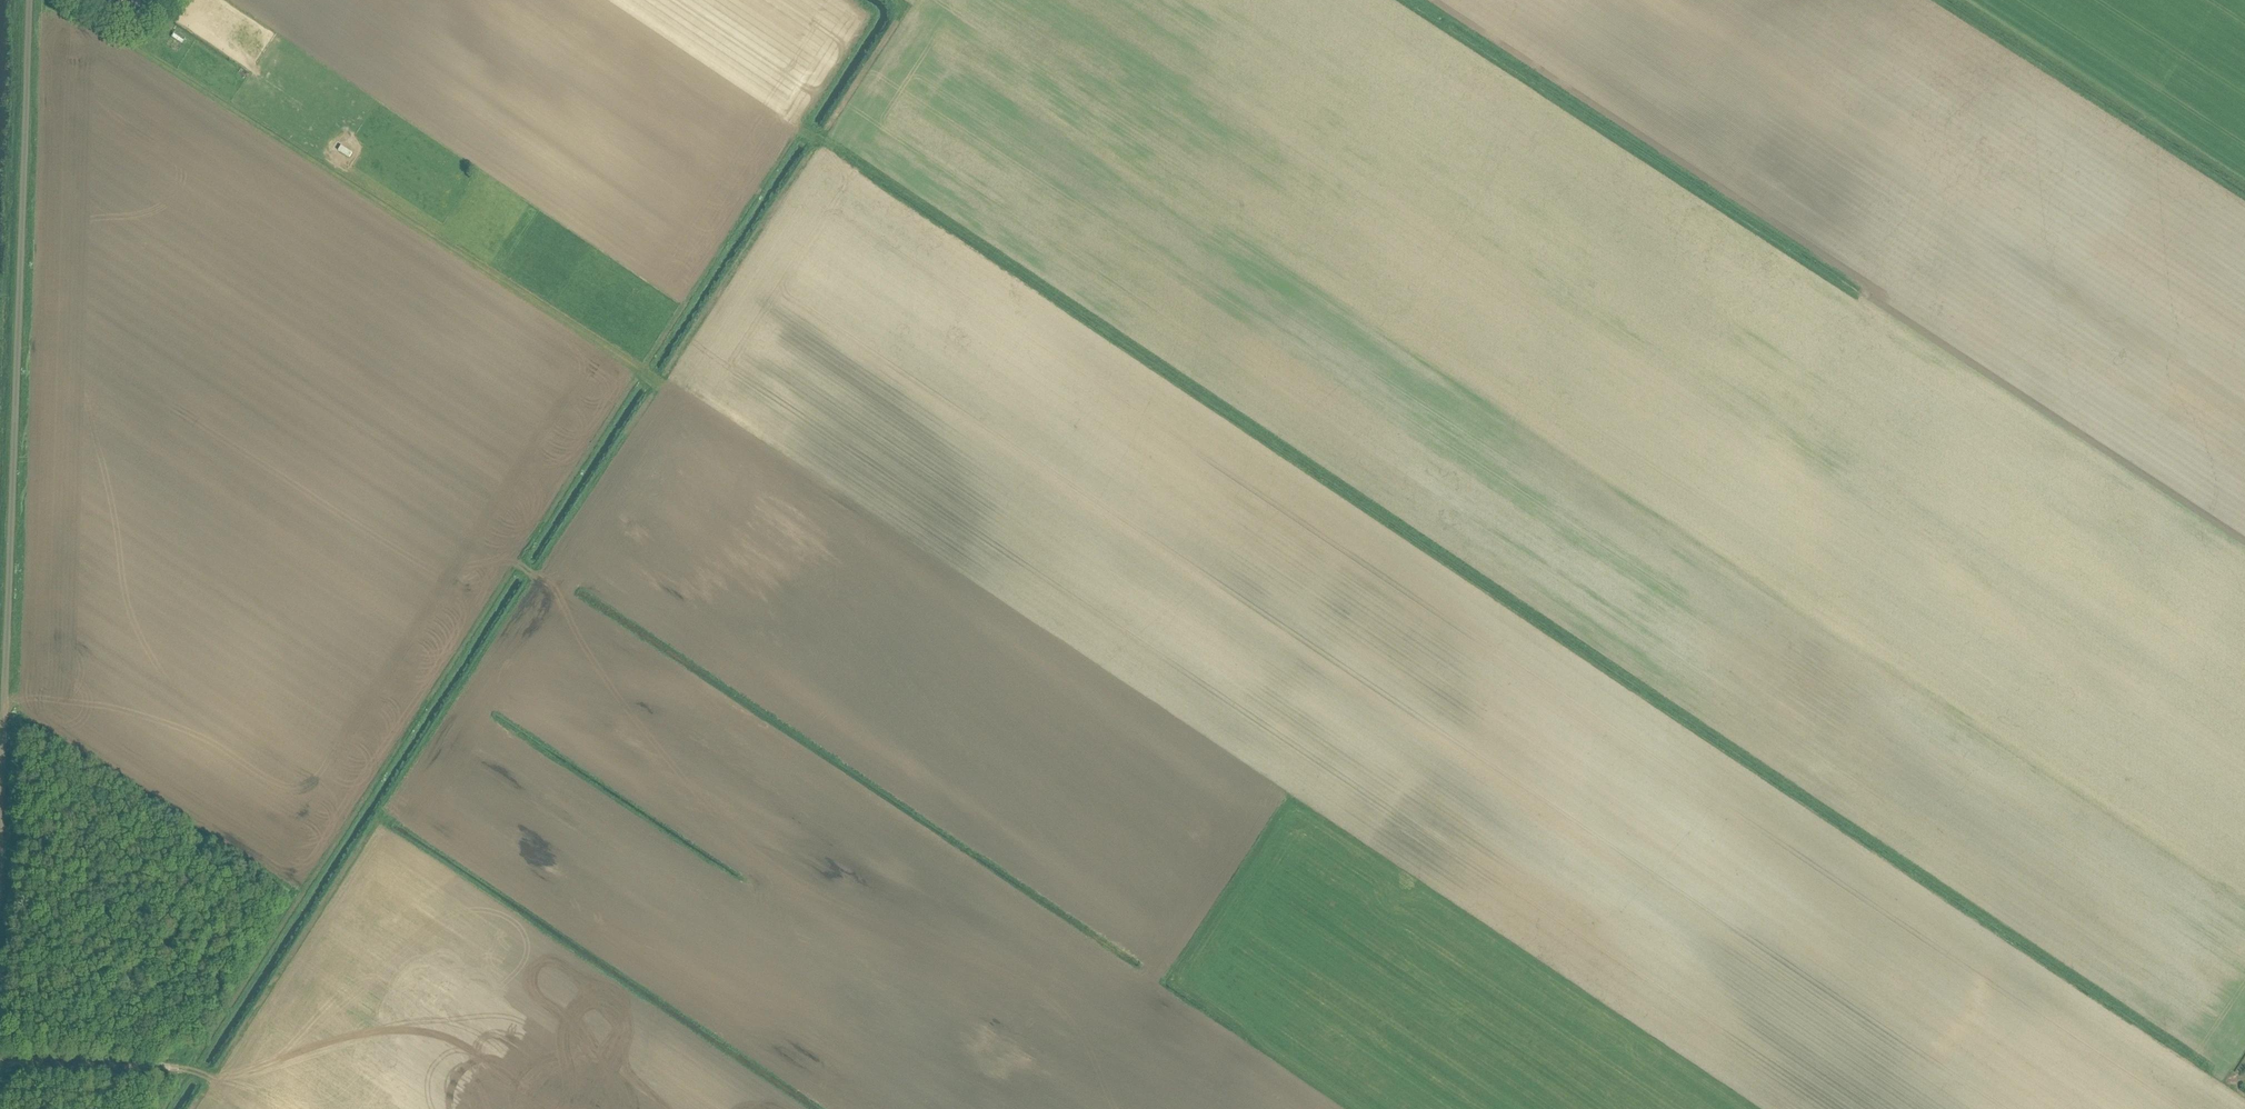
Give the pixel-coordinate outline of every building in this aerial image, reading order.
[(351,156),(353,152),(343,148),(341,152),(351,156)]
